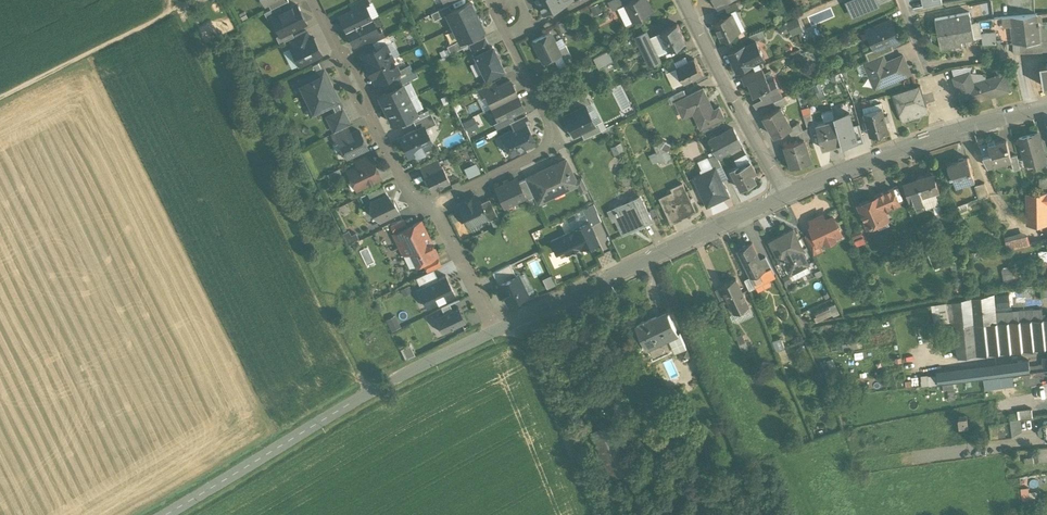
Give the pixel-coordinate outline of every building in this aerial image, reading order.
[(268,2),(270,8),(278,4),(287,0),(272,0),(268,2)] [(350,3),(352,9),(362,4),(362,5),(368,2),(366,0),(356,0),(350,3)] [(542,13),(569,0),(536,0),(542,13)] [(609,2),(613,10),(624,4),(627,2),(626,0),(612,0),(609,2)] [(624,4),(628,12),(631,10),(636,20),(654,11),(648,1),(647,1),(646,0),(632,0),(627,2),(624,4)] [(874,0),(850,0),(845,2),(852,19),(878,8),(874,0)] [(451,10),(446,12),(447,13),(453,26),(476,15),(473,9),(475,8),(472,2),(470,3),(469,1),(451,10)] [(737,2),(726,7),(728,13),(739,8),(737,2)] [(281,11),(271,16),(280,34),(290,29),(305,22),(296,3),(281,11)] [(270,8),(264,12),(267,18),(271,16),(281,11),(278,4),(270,8)] [(352,9),(339,15),(346,29),(371,17),(367,10),(365,11),(362,5),(362,4),(352,9)] [(448,4),(430,13),(434,20),(447,13),(446,12),(451,10),(448,4)] [(969,10),(934,17),(940,47),(961,43),(960,39),(974,36),(971,21),(969,10)] [(1037,13),(1011,16),(1014,42),(1019,41),(1040,41),(1038,23),(1037,14),(1037,13)] [(476,15),(453,26),(459,39),(460,40),(464,37),(482,29),(482,27),(483,26),(481,20),(479,21),(476,15)] [(739,32),(730,15),(714,22),(723,40),(739,32)] [(796,16),(785,21),(778,30),(784,36),(790,31),(793,37),(803,32),(796,16)] [(1011,16),(993,17),(994,30),(995,30),(996,42),(1014,42),(1011,16)] [(371,17),(346,29),(353,43),(366,37),(375,32),(372,26),(375,25),(371,17)] [(890,19),(870,27),(874,35),(871,37),(876,48),(890,42),(898,38),(890,19)] [(980,19),(971,21),(974,36),(982,35),(981,32),(980,19)] [(1038,23),(1040,41),(1046,40),(1046,23),(1038,23)] [(677,24),(660,32),(669,50),(674,47),(676,50),(680,48),(679,45),(686,41),(677,24)] [(290,29),(280,34),(275,36),(279,43),(289,38),(294,36),(290,29)] [(381,29),(375,32),(366,37),(369,43),(372,41),(384,36),(384,35),(381,29)] [(294,36),(289,38),(293,45),(309,37),(306,30),(294,36)] [(762,30),(741,40),(745,46),(757,40),(765,36),(762,30)] [(994,30),(981,32),(982,35),(983,42),(996,42),(995,30),(994,30)] [(549,31),(532,40),(543,62),(560,53),(558,48),(549,31)] [(649,37),(646,31),(636,36),(650,66),(661,61),(658,55),(649,37)] [(658,55),(669,50),(660,32),(649,37),(658,55)] [(384,36),(372,41),(375,48),(385,43),(391,40),(388,34),(384,35),(384,36)] [(485,35),(468,44),(474,55),(475,54),(474,54),(490,46),(485,35)] [(293,45),(290,46),(299,64),(320,53),(312,36),(309,37),(293,45)] [(459,39),(446,45),(450,52),(467,44),(464,37),(460,40),(459,39)] [(757,40),(745,46),(752,61),(764,55),(757,40)] [(1019,41),(1020,53),(1042,52),(1042,51),(1046,50),(1046,40),(1040,41),(1019,41)] [(876,48),(866,53),(869,60),(883,53),(893,49),(890,42),(876,48)] [(375,48),(362,54),(366,61),(365,62),(368,68),(391,57),(385,43),(375,48)] [(565,44),(558,48),(560,53),(565,63),(573,60),(565,44)] [(490,46),(474,54),(475,54),(486,77),(503,68),(492,45),(490,46)] [(745,46),(730,53),(738,69),(746,65),(746,64),(752,61),(745,46)] [(600,67),(612,60),(607,51),(594,58),(600,67)] [(869,60),(862,63),(866,71),(869,70),(868,68),(886,60),(883,53),(869,60)] [(902,55),(887,62),(886,60),(868,68),(869,70),(876,85),(893,78),(894,81),(910,73),(902,55)] [(391,57),(368,68),(371,75),(372,74),(376,81),(389,75),(398,70),(397,69),(391,57)] [(677,67),(677,68),(684,82),(702,73),(694,58),(677,67)] [(674,61),(664,67),(667,73),(677,68),(677,67),(674,61)] [(316,73),(323,70),(319,62),(312,65),(316,73)] [(398,70),(389,75),(392,81),(399,77),(409,72),(405,65),(397,69),(398,70)] [(762,67),(744,75),(748,81),(765,73),(762,67)] [(338,102),(323,70),(316,73),(296,83),(311,115),(332,105),(338,102)] [(748,81),(747,81),(754,94),(759,92),(762,97),(763,98),(765,97),(771,94),(780,90),(771,70),(765,73),(748,81)] [(969,72),(954,77),(962,103),(978,98),(973,84),(969,72)] [(1004,74),(973,84),(978,98),(978,100),(1010,90),(1004,74)] [(392,81),(383,86),(386,92),(402,84),(399,77),(392,81)] [(493,80),(478,88),(481,95),(485,93),(485,92),(496,87),(496,86),(493,80)] [(510,80),(496,86),(496,87),(485,92),(485,93),(491,106),(517,93),(510,80)] [(386,92),(379,95),(386,109),(409,97),(402,84),(386,92)] [(920,86),(893,95),(899,115),(902,122),(929,113),(927,106),(920,86)] [(687,96),(676,101),(676,102),(681,111),(693,105),(696,110),(694,111),(701,128),(724,117),(719,106),(714,109),(704,88),(687,96)] [(684,90),(668,97),(671,104),(676,102),(676,101),(687,96),(684,90)] [(517,93),(491,106),(498,119),(498,120),(510,114),(524,107),(517,93)] [(771,94),(765,97),(768,104),(772,102),(774,101),(771,94)] [(774,101),(772,102),(775,108),(780,106),(780,107),(787,102),(785,96),(774,101)] [(409,97),(386,109),(392,123),(399,119),(416,111),(409,97)] [(762,97),(753,101),(757,108),(768,104),(765,97),(763,98),(762,97)] [(341,109),(338,102),(332,105),(335,112),(341,109)] [(880,104),(871,106),(873,111),(879,133),(888,131),(886,122),(889,121),(887,115),(884,116),(882,108),(881,108),(880,104)] [(584,105),(564,115),(573,134),(580,131),(594,124),(593,124),(584,105)] [(775,108),(763,115),(775,137),(787,130),(791,127),(791,126),(780,107),(780,106),(775,108)] [(871,106),(863,108),(863,113),(865,122),(863,122),(864,128),(867,127),(869,136),(879,133),(873,111),(871,106)] [(349,125),(341,109),(335,112),(327,116),(334,132),(347,126),(349,125)] [(416,111),(399,119),(402,126),(413,120),(419,117),(416,111)] [(430,111),(419,117),(413,120),(417,128),(423,125),(425,128),(436,122),(430,111)] [(810,113),(803,115),(806,126),(814,124),(810,113)] [(835,117),(836,121),(842,144),(842,145),(855,142),(857,141),(853,126),(850,113),(835,117)] [(510,114),(498,120),(498,119),(494,121),(497,128),(509,122),(513,120),(510,114)] [(513,120),(509,122),(513,129),(525,122),(526,123),(529,122),(525,114),(513,120)] [(469,131),(480,125),(474,115),(464,121),(469,131)] [(826,123),(816,126),(823,149),(842,144),(836,121),(826,124),(826,123)] [(513,129),(501,134),(507,145),(512,142),(516,150),(517,150),(520,150),(523,149),(524,146),(534,141),(526,123),(525,122),(513,129)] [(594,124),(580,131),(583,138),(601,129),(597,122),(593,124),(594,124)] [(799,123),(791,126),(791,127),(787,130),(792,136),(796,134),(803,130),(799,123)] [(865,143),(860,124),(853,126),(857,141),(855,142),(856,145),(865,143)] [(417,128),(403,134),(401,141),(408,155),(415,152),(417,154),(424,151),(423,148),(430,144),(425,135),(428,134),(425,128),(423,125),(417,128)] [(334,132),(330,134),(335,143),(339,140),(338,139),(350,133),(347,126),(334,132)] [(733,127),(715,136),(714,136),(708,139),(717,156),(741,143),(733,127)] [(803,130),(796,134),(798,141),(804,139),(804,140),(810,137),(807,128),(803,130)] [(350,133),(338,139),(339,140),(347,157),(367,147),(358,130),(350,133)] [(1038,133),(1019,139),(1026,165),(1035,162),(1036,165),(1046,162),(1038,133)] [(672,144),(659,135),(654,144),(657,151),(658,154),(668,149),(672,144)] [(798,141),(784,145),(792,167),(811,161),(804,140),(804,139),(798,141)] [(989,146),(988,146),(990,155),(991,154),(994,165),(1011,161),(1012,160),(1011,157),(1007,141),(995,144),(989,146)] [(614,155),(624,151),(621,143),(611,147),(614,155)] [(988,144),(979,146),(988,168),(994,165),(991,154),(990,155),(988,146),(989,146),(988,144)] [(659,162),(671,157),(668,149),(658,154),(657,151),(649,155),(652,163),(659,160),(659,162)] [(370,154),(357,161),(359,166),(370,161),(373,160),(370,154)] [(711,157),(716,168),(721,165),(716,154),(711,157)] [(1017,156),(1011,157),(1012,160),(1011,161),(1014,171),(1020,169),(1017,156)] [(437,158),(420,166),(423,174),(441,165),(437,158)] [(967,158),(958,161),(958,162),(947,165),(950,176),(953,175),(955,183),(966,180),(967,183),(974,180),(967,158)] [(565,159),(539,171),(547,189),(562,182),(565,189),(577,183),(575,179),(565,159)] [(359,166),(350,171),(358,187),(378,178),(374,169),(375,169),(374,165),(372,166),(370,161),(359,166)] [(750,163),(739,168),(738,165),(731,169),(741,189),(756,182),(752,175),(756,173),(750,163)] [(470,176),(479,172),(475,164),(466,169),(470,176)] [(441,165),(423,174),(431,189),(449,180),(442,165),(441,165)] [(716,168),(695,177),(708,205),(728,195),(716,168)] [(539,171),(525,178),(533,196),(536,202),(550,196),(547,189),(539,171)] [(926,177),(926,176),(916,179),(917,182),(913,183),(904,186),(911,206),(923,202),(924,202),(922,196),(939,190),(933,172),(931,173),(932,175),(926,177)] [(587,188),(581,176),(575,179),(577,183),(581,191),(587,188)] [(516,177),(495,187),(504,206),(524,196),(525,196),(518,181),(516,177)] [(533,196),(525,178),(518,181),(525,196),(524,196),(526,199),(533,196)] [(675,195),(662,202),(671,221),(694,210),(681,182),(671,187),(675,195)] [(984,183),(975,185),(979,198),(989,194),(984,183)] [(383,186),(367,193),(371,201),(387,193),(383,186)] [(892,189),(876,196),(876,198),(858,205),(868,228),(876,224),(875,220),(885,216),(883,210),(899,204),(892,189)] [(939,190),(922,196),(924,202),(923,202),(926,209),(939,205),(937,199),(942,198),(939,190)] [(1027,193),(1029,225),(1046,224),(1046,193),(1046,192),(1027,193)] [(371,201),(370,201),(370,210),(380,221),(399,211),(394,202),(390,200),(387,193),(371,201)] [(477,196),(470,199),(470,198),(469,199),(466,201),(466,200),(465,201),(458,204),(468,225),(486,216),(487,216),(480,202),(477,196)] [(640,196),(615,208),(618,213),(620,216),(616,218),(624,234),(639,226),(640,227),(640,226),(651,221),(651,222),(652,221),(640,196)] [(489,198),(480,202),(487,216),(486,216),(488,220),(497,216),(489,198)] [(588,221),(590,226),(601,221),(594,203),(582,208),(588,221)] [(400,212),(373,225),(375,229),(401,217),(400,212)] [(833,217),(822,223),(819,217),(810,221),(813,227),(810,229),(812,233),(817,243),(818,243),(824,239),(827,244),(835,239),(833,235),(840,232),(833,217)] [(403,219),(391,224),(394,231),(406,225),(403,219)] [(420,221),(394,234),(400,246),(402,245),(407,253),(403,255),(409,267),(416,264),(423,261),(435,254),(436,254),(420,221)] [(590,226),(588,221),(579,225),(580,226),(572,230),(572,231),(551,241),(555,251),(557,250),(560,256),(580,248),(588,245),(589,246),(598,242),(590,226)] [(804,250),(793,230),(770,242),(780,262),(784,260),(790,274),(809,264),(802,251),(804,250)] [(817,243),(812,233),(805,236),(813,254),(822,250),(818,243),(817,243)] [(1005,239),(1009,251),(1029,245),(1026,233),(1005,239)] [(760,259),(752,243),(736,251),(749,277),(750,278),(751,277),(754,283),(759,281),(757,278),(761,276),(759,273),(764,271),(765,270),(760,259)] [(435,254),(423,261),(428,272),(433,269),(441,265),(435,254)] [(765,257),(760,259),(765,270),(771,268),(765,257)] [(510,263),(492,272),(498,284),(516,275),(510,263)] [(765,270),(764,271),(768,280),(775,277),(771,268),(765,270)] [(428,272),(416,278),(420,287),(438,278),(433,269),(428,272)] [(516,275),(498,284),(501,289),(499,290),(503,298),(504,297),(508,303),(527,294),(518,274),(516,275)] [(420,287),(417,289),(427,308),(455,294),(446,275),(438,278),(420,287)] [(556,285),(551,276),(543,280),(548,289),(556,285)] [(749,277),(745,279),(749,289),(755,286),(754,283),(751,277),(750,278),(749,277)] [(736,279),(721,285),(722,288),(727,297),(734,313),(748,306),(736,279)] [(722,288),(715,291),(719,301),(727,297),(722,288)] [(966,299),(977,355),(1046,348),(1046,319),(1042,319),(1033,320),(997,322),(996,313),(994,294),(966,299)] [(966,299),(947,303),(951,321),(958,358),(977,355),(966,299)] [(947,303),(936,305),(939,323),(951,321),(947,303)] [(444,314),(452,310),(449,304),(441,308),(444,314)] [(817,322),(840,313),(836,304),(814,314),(817,322)] [(442,333),(465,322),(458,307),(452,310),(444,314),(435,318),(442,333)] [(1042,309),(1033,310),(1033,320),(1042,319),(1042,309)] [(1033,310),(996,313),(997,322),(1033,320),(1033,310)] [(657,316),(644,322),(644,321),(639,323),(639,324),(636,326),(644,344),(656,339),(656,336),(663,332),(666,340),(678,334),(668,313),(658,318),(657,316)] [(392,331),(401,326),(395,315),(386,319),(392,331)] [(748,348),(742,335),(736,337),(742,351),(748,348)] [(781,338),(773,341),(776,350),(785,347),(781,338)] [(401,351),(406,361),(415,356),(410,347),(401,351)] [(687,348),(680,351),(682,358),(685,357),(687,357),(687,356),(690,355),(687,348)] [(1029,360),(936,371),(937,380),(938,383),(1030,372),(1029,363),(1029,360)] [(1042,365),(1029,363),(1030,372),(1041,370),(1042,365)] [(1046,383),(1046,372),(1042,373),(1043,377),(1024,379),(1025,386),(1046,383)] [(1031,409),(1018,411),(1019,418),(1033,416),(1031,409)] [(967,416),(959,417),(960,425),(968,424),(967,416)] [(1011,422),(989,424),(991,439),(1012,437),(1011,422)] [(1037,449),(1038,462),(1046,461),(1046,448),(1037,449)]
